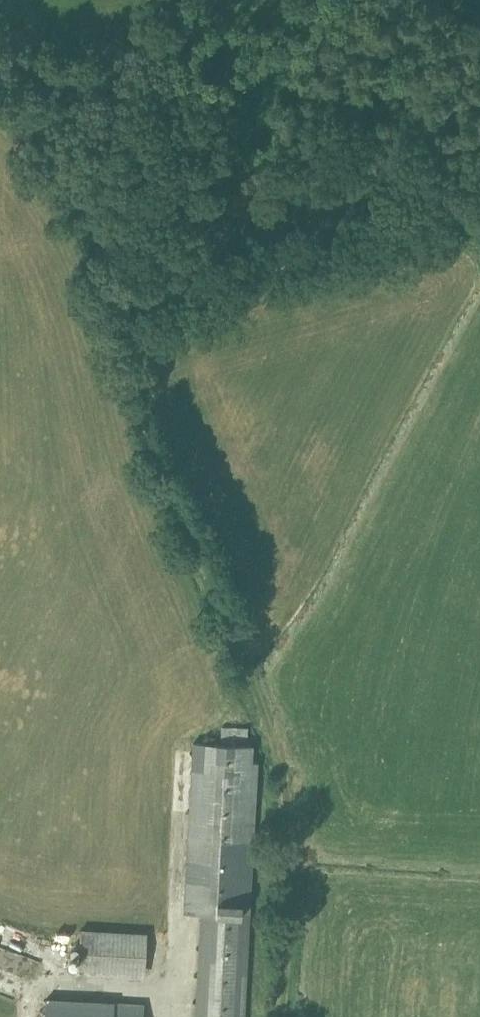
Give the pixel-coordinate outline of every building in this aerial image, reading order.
[(198,726),(198,743),(193,743),(184,913),(200,914),(195,1016),(245,1016),(259,762),(253,762),(254,745),(247,745),(248,729),(198,726)] [(80,931),(78,972),(144,976),(146,935),(80,931)] [(144,1004),(46,999),(45,1016),(143,1016),(144,1004)]
